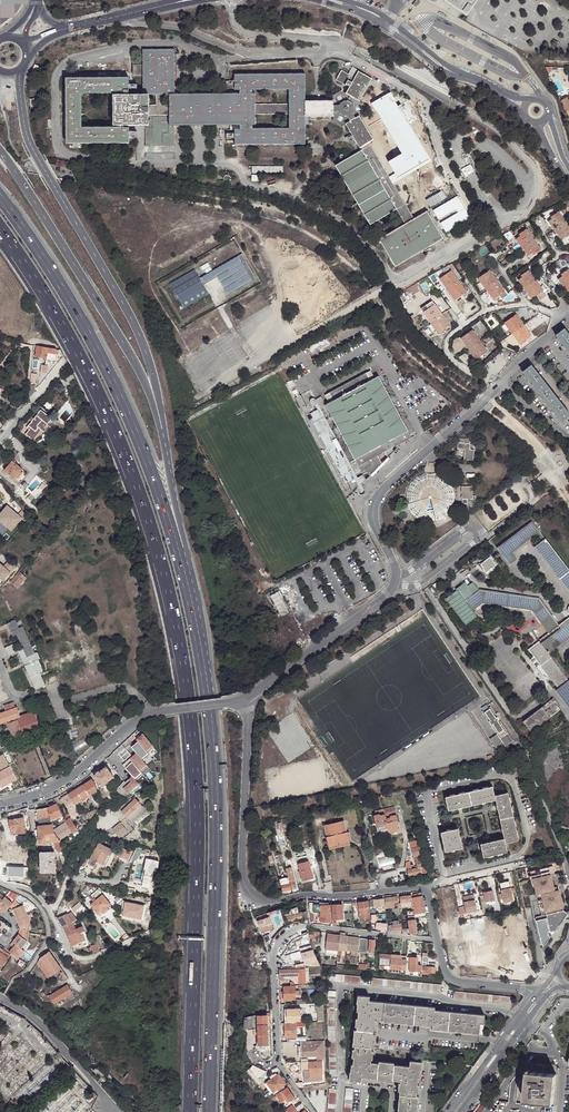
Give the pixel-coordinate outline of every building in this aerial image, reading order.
[(412,5),(415,8),(420,2),(417,0),(416,0),(412,5)] [(468,15),(479,0),(445,0),(463,12),(468,15)] [(143,94),(149,94),(162,94),(171,94),(175,94),(174,49),(143,49),(143,94)] [(142,64),(133,64),(134,75),(142,75),(142,64)] [(349,87),(346,93),(359,101),(372,79),(358,71),(354,78),(351,78),(356,69),(352,67),(347,74),(341,70),(336,79),(349,87)] [(235,89),(239,89),(252,89),(289,89),(289,103),(289,113),(289,127),(252,128),(240,127),(236,127),(235,144),(305,143),(306,116),(305,101),(305,73),(235,74),(235,89)] [(129,127),(123,127),(119,127),(82,127),(82,93),(119,92),(124,92),(129,92),(128,77),(66,77),(66,143),(129,143),(129,127)] [(334,95),(333,100),(333,116),(333,120),(342,126),(346,123),(360,115),(361,115),(364,112),(364,103),(359,101),(346,93),(341,90),(334,95)] [(171,104),(171,114),(171,126),(174,126),(240,125),(252,125),(255,125),(255,114),(255,103),(255,93),(252,93),(239,93),(175,94),(171,94),(171,104)] [(150,124),(150,115),(149,94),(143,94),(123,94),(119,94),(114,94),(114,125),(119,125),(124,125),(145,124),(150,124)] [(150,115),(171,114),(171,104),(162,104),(162,94),(149,94),(150,115)] [(162,104),(171,104),(171,94),(162,94),(162,104)] [(333,100),(305,101),(306,116),(333,116),(333,100)] [(289,103),(255,103),(255,114),(289,113),(289,103)] [(171,126),(171,114),(150,115),(150,124),(145,124),(145,145),(174,145),(174,126),(171,126)] [(346,123),(360,148),(372,141),(375,139),(360,115),(346,123)] [(372,141),(360,148),(361,149),(396,208),(405,224),(416,217),(372,141)] [(380,218),(396,208),(361,149),(345,158),(343,159),(335,164),(358,203),(359,205),(370,224),(378,220),(380,218)] [(428,244),(429,246),(443,238),(437,228),(435,230),(430,221),(432,220),(427,211),(416,217),(405,224),(379,239),(385,248),(387,247),(392,255),(389,256),(395,266),(421,251),(419,249),(428,244)] [(560,240),(568,234),(568,229),(557,211),(545,220),(560,240)] [(513,237),(528,257),(539,250),(524,229),(513,237)] [(430,248),(429,246),(428,244),(419,249),(421,251),(423,255),(425,253),(424,251),(430,248)] [(194,269),(170,283),(184,307),(208,293),(203,284),(216,276),(227,294),(257,279),(241,253),(199,277),(194,269)] [(568,295),(568,272),(567,269),(556,277),(568,295)] [(492,299),(503,291),(488,270),(477,278),(492,299)] [(516,278),(531,298),(541,291),(526,270),(516,278)] [(453,299),(465,291),(450,271),(439,279),(453,299)] [(417,284),(409,288),(411,291),(414,295),(421,290),(417,284)] [(409,288),(397,295),(400,301),(401,301),(400,300),(402,299),(402,298),(409,294),(408,292),(411,291),(409,288)] [(423,311),(438,332),(448,324),(434,304),(423,311)] [(503,321),(518,342),(529,333),(513,313),(503,321)] [(564,327),(554,335),(561,342),(563,345),(568,353),(568,334),(564,327)] [(461,337),(476,358),(487,350),(472,329),(461,337)] [(325,335),(306,344),(311,352),(329,343),(325,335)] [(55,353),(56,349),(36,346),(34,356),(45,359),(46,359),(47,352),(55,354),(55,353)] [(57,353),(55,353),(55,354),(47,352),(46,359),(45,359),(45,360),(55,361),(57,353)] [(547,385),(530,364),(521,371),(528,379),(530,382),(540,394),(542,397),(552,410),(554,413),(561,421),(568,415),(568,413),(547,386),(547,385)] [(71,371),(64,375),(67,381),(74,378),(71,371)] [(365,373),(329,393),(333,401),(325,405),(365,480),(381,464),(377,456),(384,452),(387,457),(393,450),(392,448),(410,438),(378,377),(369,381),(365,373)] [(318,404),(315,406),(354,480),(357,478),(318,404)] [(27,431),(33,436),(36,432),(39,429),(41,430),(47,424),(51,418),(41,409),(33,418),(31,420),(26,427),(29,429),(27,431)] [(39,429),(36,432),(41,436),(49,425),(47,424),(41,430),(39,429)] [(465,457),(474,458),(475,448),(469,447),(470,441),(469,441),(469,437),(459,436),(459,441),(458,441),(458,447),(465,447),(465,457)] [(4,470),(13,478),(21,469),(17,465),(12,461),(4,470)] [(21,469),(13,478),(18,482),(26,472),(21,469)] [(433,472),(428,472),(421,474),(416,478),(412,482),(408,488),(407,494),(407,500),(409,507),(412,512),(417,517),(423,520),(431,522),(437,521),(444,519),(449,514),(452,511),(455,505),(456,498),(456,492),(454,486),(450,480),(446,477),(440,474),(433,472)] [(473,497),(474,496),(474,485),(472,484),(463,484),(462,485),(462,496),(463,497),(469,497),(473,497)] [(23,517),(7,502),(0,510),(0,521),(10,530),(23,517)] [(532,521),(497,547),(510,564),(516,559),(512,553),(537,533),(542,540),(534,546),(568,591),(568,570),(532,521)] [(27,560),(32,554),(21,544),(15,550),(27,560)] [(497,564),(494,560),(491,556),(481,563),(485,567),(484,568),(487,572),(497,564)] [(9,559),(4,565),(0,561),(0,577),(3,580),(16,565),(9,559)] [(11,581),(17,586),(25,577),(19,572),(11,581)] [(455,589),(456,590),(458,593),(467,586),(465,581),(455,589)] [(458,593),(456,590),(454,592),(445,598),(465,625),(476,616),(472,611),(482,603),(531,610),(542,624),(548,633),(559,625),(539,598),(479,589),(472,582),(467,586),(458,593)] [(278,592),(270,596),(279,613),(287,609),(278,592)] [(548,633),(540,639),(540,640),(542,642),(568,621),(568,618),(567,618),(559,625),(548,633)] [(32,661),(30,662),(25,665),(36,688),(45,684),(40,672),(43,670),(38,658),(39,657),(37,651),(35,652),(22,626),(18,628),(14,619),(6,623),(12,636),(16,634),(22,645),(24,645),(26,648),(25,648),(30,657),(32,661)] [(542,642),(540,643),(548,654),(568,638),(568,621),(542,642)] [(542,642),(540,640),(528,649),(558,689),(568,681),(548,654),(540,643),(542,642)] [(9,655),(13,653),(12,652),(13,651),(13,650),(15,650),(12,644),(5,648),(9,655)] [(23,648),(30,662),(32,661),(30,657),(25,648),(26,648),(24,645),(22,645),(22,646),(23,648)] [(25,664),(29,662),(23,649),(18,651),(25,664)] [(558,689),(556,690),(568,708),(568,680),(568,681),(558,689)] [(542,706),(550,717),(560,710),(558,707),(554,702),(555,701),(553,698),(542,706)] [(3,705),(5,710),(15,707),(13,702),(3,705)] [(31,711),(33,715),(48,710),(46,706),(31,711)] [(499,734),(505,730),(489,706),(483,710),(497,732),(499,734)] [(531,732),(550,717),(542,706),(523,721),(531,732)] [(6,723),(20,717),(20,715),(17,707),(15,707),(5,710),(0,712),(0,723),(6,721),(6,723)] [(36,725),(33,715),(31,711),(20,715),(20,717),(6,723),(10,734),(36,725)] [(153,744),(143,732),(137,737),(138,739),(147,751),(153,746),(152,745),(153,744)] [(511,739),(507,733),(501,737),(502,739),(505,742),(511,739)] [(499,741),(495,734),(490,737),(495,744),(499,741)] [(147,751),(138,739),(131,744),(136,751),(142,759),(149,753),(147,751)] [(131,753),(122,742),(114,749),(123,760),(131,753)] [(142,759),(136,751),(129,756),(130,756),(141,771),(147,765),(142,759)] [(1,771),(9,766),(3,754),(0,756),(0,769),(1,771)] [(141,771),(130,756),(122,762),(132,775),(135,778),(142,773),(141,771)] [(0,771),(0,786),(1,788),(17,780),(9,766),(1,771),(0,771)] [(104,783),(113,776),(106,766),(93,775),(101,786),(104,783)] [(116,787),(124,796),(138,782),(135,778),(132,775),(124,781),(123,781),(116,787)] [(92,778),(82,784),(86,790),(91,787),(94,785),(95,784),(92,778)] [(86,790),(82,784),(75,789),(81,799),(87,794),(88,794),(86,790)] [(495,800),(494,795),(492,786),(469,792),(445,797),(448,810),(472,805),(495,800)] [(81,799),(75,789),(68,794),(73,804),(80,799),(81,799)] [(508,792),(494,795),(495,800),(499,818),(504,838),(505,842),(518,839),(513,815),(508,792)] [(73,804),(68,794),(61,798),(64,802),(67,807),(73,804)] [(64,802),(61,798),(59,795),(55,797),(57,803),(58,806),(64,802)] [(57,803),(55,797),(46,800),(48,807),(57,803)] [(120,809),(121,811),(133,800),(131,798),(120,809)] [(133,800),(121,811),(131,822),(146,809),(135,798),(133,800)] [(51,819),(62,814),(58,806),(57,803),(48,807),(50,816),(51,819)] [(379,826),(385,825),(381,808),(380,803),(373,805),(374,809),(372,809),(375,819),(377,819),(377,820),(379,826)] [(77,812),(73,804),(67,807),(70,816),(77,812)] [(381,808),(385,825),(386,829),(395,827),(393,817),(392,815),(394,814),(391,805),(381,808)] [(38,819),(50,816),(48,807),(37,809),(38,819)] [(39,825),(52,824),(51,819),(50,816),(38,819),(39,825)] [(26,832),(23,817),(8,819),(11,834),(26,832)] [(123,819),(120,822),(126,828),(129,826),(123,819)] [(343,819),(333,821),(339,842),(349,839),(347,830),(346,830),(343,819)] [(72,832),(77,829),(72,820),(67,824),(72,832)] [(55,832),(67,824),(66,821),(53,828),(55,832)] [(339,842),(333,821),(323,824),(326,835),(329,845),(339,842)] [(127,830),(120,822),(112,828),(118,837),(127,830)] [(60,840),(59,839),(55,832),(53,828),(52,824),(39,825),(37,826),(40,843),(58,840),(60,840)] [(59,839),(72,832),(67,824),(55,832),(59,839)] [(445,831),(441,832),(441,835),(445,851),(462,848),(458,828),(445,831)] [(507,852),(505,842),(504,838),(480,844),(483,857),(507,852)] [(108,854),(110,855),(113,850),(98,843),(89,859),(102,865),(108,854)] [(418,855),(421,854),(419,846),(415,847),(411,848),(413,856),(418,855)] [(131,852),(123,848),(119,856),(127,860),(131,852)] [(55,871),(55,862),(54,851),(40,851),(40,871),(47,871),(55,871)] [(105,866),(110,855),(108,854),(102,865),(105,866)] [(302,880),(308,878),(306,872),(310,871),(311,871),(308,860),(306,854),(296,857),(298,863),(300,872),(302,880)] [(55,862),(55,871),(47,871),(47,872),(55,872),(55,862)] [(426,873),(423,863),(419,864),(418,864),(418,868),(417,868),(408,870),(409,876),(418,874),(422,873),(426,873)] [(285,868),(289,881),(292,888),(296,887),(292,874),(291,866),(285,868)] [(546,915),(563,911),(558,891),(557,892),(554,892),(553,888),(550,876),(555,875),(553,866),(529,872),(530,877),(532,876),(533,880),(541,916),(535,917),(534,919),(535,921),(546,919),(546,915)] [(289,883),(281,885),(282,891),(290,889),(289,883)] [(509,887),(500,889),(503,902),(512,900),(509,887)] [(483,892),(485,902),(494,900),(492,890),(483,892)] [(106,906),(109,904),(101,894),(89,904),(98,914),(101,911),(102,911),(107,907),(106,906)] [(390,898),(389,895),(384,896),(385,905),(384,905),(385,909),(394,908),(398,907),(397,897),(390,898)] [(424,908),(422,896),(414,898),(412,898),(414,909),(424,908)] [(4,912),(8,907),(12,910),(19,928),(17,935),(9,945),(12,948),(9,953),(17,959),(23,951),(21,949),(26,941),(25,940),(27,924),(29,924),(22,905),(20,906),(14,901),(12,904),(4,897),(1,900),(0,899),(0,908),(4,912)] [(474,899),(463,901),(465,913),(476,910),(474,899)] [(304,909),(303,901),(295,903),(296,907),(297,911),(300,910),(304,909)] [(368,901),(357,902),(359,920),(370,919),(368,901)] [(332,912),(333,919),(335,919),(343,919),(343,916),(343,912),(342,904),(331,905),(332,909),(332,912)] [(345,913),(352,912),(352,910),(351,904),(343,905),(344,913),(345,913)] [(331,908),(330,905),(321,905),(320,905),(320,909),(320,912),(320,916),(321,917),(321,912),(330,913),(331,916),(331,912),(331,911),(331,908)] [(271,916),(282,912),(280,907),(270,911),(271,916)] [(298,913),(297,911),(296,907),(282,911),(285,918),(298,913)] [(408,920),(415,919),(413,911),(407,912),(408,920)] [(540,944),(540,945),(541,946),(542,946),(544,945),(549,938),(548,937),(547,933),(555,931),(567,915),(563,911),(546,915),(546,919),(535,921),(540,944)] [(303,918),(301,912),(298,913),(285,918),(286,923),(303,918)] [(321,912),(321,917),(320,922),(330,923),(331,923),(331,916),(330,913),(321,912)] [(57,917),(62,926),(73,921),(67,913),(57,917)] [(263,919),(256,921),(261,932),(273,927),(268,916),(263,919)] [(508,942),(525,938),(522,920),(517,921),(516,916),(504,919),(508,942)] [(454,937),(477,935),(476,928),(483,928),(482,918),(461,920),(462,928),(454,929),(454,937)] [(417,932),(417,930),(415,919),(408,920),(410,933),(417,932)] [(62,926),(71,945),(76,943),(81,940),(76,928),(73,921),(62,926)] [(76,928),(81,940),(86,938),(82,930),(84,930),(82,925),(76,928)] [(320,939),(321,933),(309,932),(309,933),(310,940),(315,941),(316,939),(320,939)] [(310,940),(309,933),(301,936),(304,944),(305,947),(309,945),(311,945),(310,940)] [(327,934),(325,950),(338,951),(338,950),(339,946),(340,936),(327,934)] [(346,951),(347,937),(342,936),(340,936),(339,946),(338,950),(346,951)] [(359,938),(347,937),(346,951),(357,952),(359,938)] [(367,940),(360,939),(359,952),(366,953),(367,940)] [(271,943),(273,940),(264,940),(268,950),(269,950),(271,943)] [(91,953),(99,951),(97,944),(89,946),(91,953)] [(2,967),(8,957),(4,955),(6,952),(0,948),(0,965),(2,967)] [(311,959),(313,965),(319,964),(311,949),(307,951),(308,957),(310,957),(311,959)] [(62,968),(50,951),(40,957),(52,974),(58,970),(62,968)] [(40,957),(37,962),(48,977),(52,974),(40,957)] [(305,966),(313,966),(313,965),(311,959),(308,960),(307,957),(303,959),(303,963),(305,966)] [(400,969),(401,959),(399,959),(391,959),(390,970),(400,970),(400,969)] [(279,969),(279,976),(291,975),(291,978),(293,981),(296,982),(299,982),(299,983),(305,983),(305,969),(303,969),(295,969),(279,969)] [(329,981),(359,985),(360,977),(329,974),(329,981)] [(440,986),(371,978),(370,986),(439,994),(440,986)] [(54,1003),(72,992),(68,984),(49,995),(50,997),(54,1003)] [(295,999),(295,995),(295,990),(294,986),(287,986),(283,987),(283,991),(283,995),(283,996),(283,1000),(295,999)] [(326,1006),(334,1007),(335,992),(328,991),(326,1006)] [(74,996),(72,992),(54,1003),(56,1007),(74,996)] [(453,1000),(511,1007),(512,999),(454,992),(453,1000)] [(433,1010),(433,1008),(420,1006),(368,1001),(369,997),(357,995),(355,1011),(356,1011),(356,1018),(357,1019),(356,1030),(354,1030),(353,1046),(354,1046),(353,1057),(352,1057),(351,1065),(350,1065),(349,1080),(361,1081),(361,1077),(377,1079),(377,1081),(392,1082),(392,1081),(401,1081),(400,1084),(399,1083),(398,1091),(400,1091),(398,1111),(417,1111),(419,1097),(417,1097),(417,1093),(419,1093),(419,1086),(418,1085),(418,1078),(420,1078),(422,1063),(410,1061),(409,1067),(394,1066),(394,1064),(379,1062),(378,1064),(370,1063),(371,1059),(372,1059),(373,1051),(371,1051),(373,1033),(375,1033),(376,1025),(374,1025),(375,1017),(382,1018),(383,1021),(428,1026),(428,1025),(432,1025),(433,1010)] [(337,1078),(334,1007),(326,1008),(329,1078),(337,1078)] [(286,1009),(287,1023),(296,1023),(295,1017),(300,1017),(300,1008),(286,1009)] [(479,1023),(483,1024),(484,1016),(433,1010),(431,1029),(478,1034),(479,1023)] [(269,1016),(269,1012),(258,1014),(247,1016),(247,1029),(253,1029),(254,1029),(254,1032),(256,1032),(257,1032),(257,1035),(267,1035),(267,1018),(267,1017),(269,1016)] [(284,1025),(284,1037),(288,1037),(296,1037),(296,1036),(296,1026),(296,1023),(287,1023),(284,1023),(284,1025)] [(267,1035),(257,1035),(257,1045),(259,1045),(263,1045),(264,1045),(267,1045),(267,1035)] [(324,1060),(323,1040),(305,1040),(300,1041),(301,1056),(317,1055),(317,1061),(322,1060),(324,1060)] [(317,1061),(309,1061),(309,1070),(304,1070),(304,1082),(322,1081),(322,1060),(317,1061)] [(254,1067),(252,1065),(250,1068),(258,1077),(265,1072),(263,1070),(260,1069),(259,1069),(258,1069),(255,1068),(254,1067)] [(258,1077),(250,1068),(245,1070),(258,1086),(262,1083),(258,1077)] [(526,1071),(523,1101),(552,1104),(555,1074),(526,1071)] [(284,1087),(289,1084),(287,1082),(284,1084),(277,1074),(273,1077),(271,1079),(266,1083),(269,1087),(272,1092),(274,1091),(276,1093),(284,1087)] [(269,1099),(276,1093),(274,1091),(272,1092),(269,1087),(264,1093),(269,1099)] [(288,1099),(290,1102),(295,1098),(287,1088),(276,1096),(281,1103),(286,1101),(288,1099)] [(329,1111),(336,1111),(339,1089),(331,1089),(329,1111)] [(354,1089),(347,1089),(345,1111),(353,1111),(354,1089)] [(15,1103),(11,1099),(5,1105),(9,1109),(15,1103)] [(523,1101),(513,1100),(502,1099),(501,1103),(499,1103),(499,1106),(498,1106),(497,1108),(496,1108),(495,1111),(493,1111),(552,1111),(552,1104),(523,1101)]
